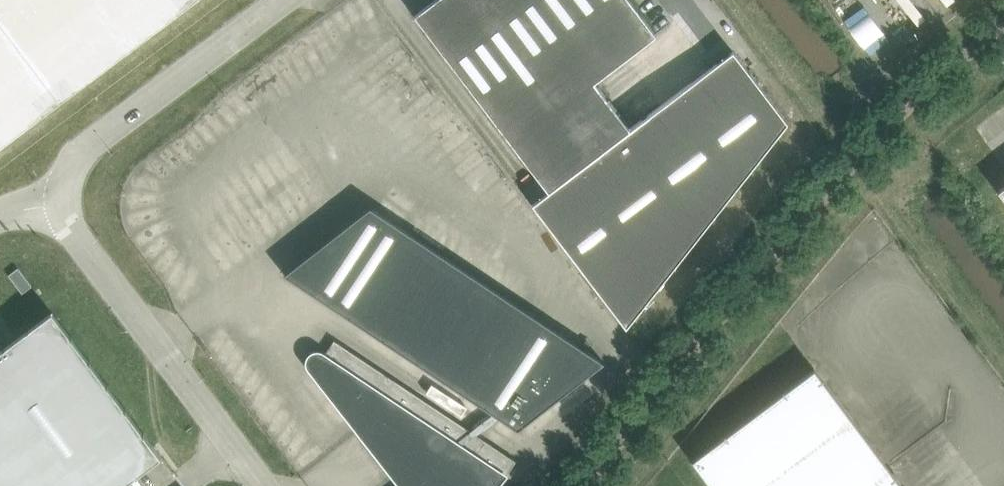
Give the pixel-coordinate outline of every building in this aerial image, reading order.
[(193,0),(0,0),(0,145),(193,0)] [(415,15),(549,191),(533,204),(627,327),(788,122),(733,51),(631,129),(594,82),(656,35),(631,0),(435,0),(415,15)] [(371,206),(347,225),(285,272),(521,432),(605,361),(371,206)] [(19,267),(9,274),(23,293),(32,285),(19,267)] [(159,454),(53,311),(18,337),(0,351),(0,485),(122,485),(161,456),(159,454)] [(499,476),(502,478),(504,479),(506,476),(516,462),(346,347),(318,370),(384,450),(386,449),(394,459),(392,461),(405,481),(401,484),(398,485),(490,485),(499,476)] [(815,368),(692,459),(712,485),(903,485),(815,368)]
